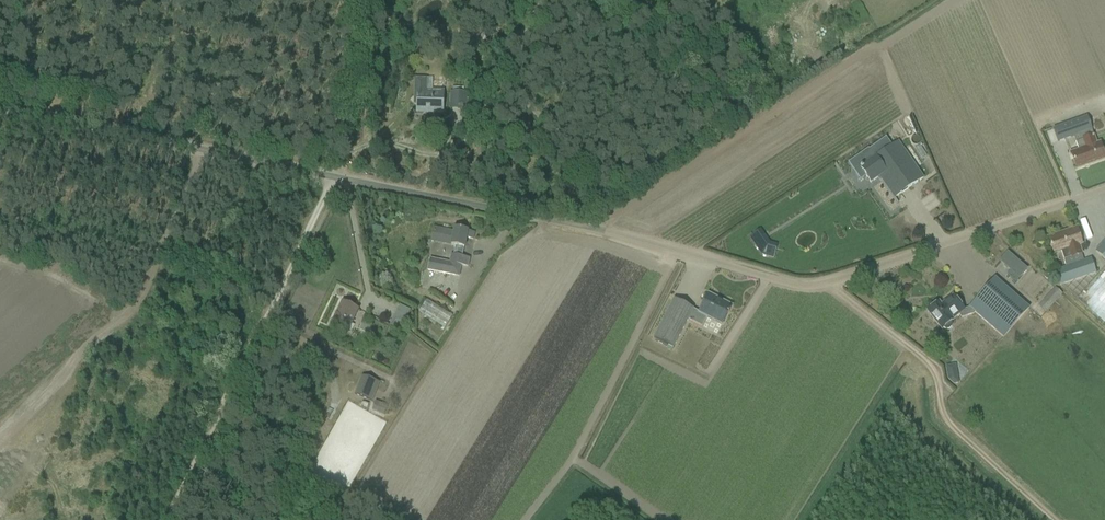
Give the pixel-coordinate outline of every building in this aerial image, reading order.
[(442,113),(442,102),(443,92),(425,92),(425,80),(416,80),(416,96),(418,97),(417,112),(442,113)] [(465,109),(466,99),(466,94),(452,93),(452,98),(451,109),(465,109)] [(1053,129),(1054,131),(1058,142),(1064,139),(1073,136),(1079,134),(1081,140),(1076,142),(1079,151),(1071,153),(1076,169),(1104,159),(1104,158),(1102,148),(1099,143),(1098,143),(1095,134),(1094,134),(1092,130),(1087,117),(1066,124),(1059,127),(1053,129)] [(861,156),(850,164),(861,179),(861,180),(866,177),(870,183),(877,179),(879,177),(882,181),(882,182),(894,199),(894,198),(923,179),(897,142),(891,146),(886,139),(868,151),(872,156),(865,161),(862,156),(861,157),(861,156)] [(473,240),(474,233),(467,232),(468,231),(454,229),(454,232),(434,228),(432,239),(432,240),(451,244),(451,246),(455,247),(453,256),(451,255),(449,263),(431,259),(428,271),(458,277),(461,266),(467,268),(469,259),(462,257),(464,249),(466,239),(473,240)] [(1065,259),(1066,268),(1056,271),(1060,285),(1104,325),(1104,268),(1097,277),(1091,260),(1085,262),(1082,254),(1081,254),(1079,245),(1082,244),(1077,229),(1048,238),(1054,254),(1061,251),(1064,260),(1065,259)] [(1096,252),(1104,260),(1104,241),(1096,252)] [(1027,270),(1007,252),(999,262),(1010,271),(1006,275),(1015,283),(1027,270)] [(1031,282),(1035,288),(1043,282),(1039,277),(1031,282)] [(977,301),(970,309),(1003,338),(1029,309),(995,279),(976,300),(977,301)] [(408,292),(405,298),(415,303),(417,297),(408,292)] [(1047,302),(1054,310),(1065,299),(1058,292),(1047,302)] [(674,349),(688,320),(702,327),(706,317),(722,324),(730,308),(717,301),(718,300),(709,294),(699,312),(674,300),(669,310),(654,339),(674,349)] [(939,303),(927,312),(942,330),(944,328),(945,330),(948,330),(951,327),(952,325),(951,323),(953,321),(952,320),(959,315),(962,318),(973,314),(975,313),(970,309),(964,310),(953,296),(941,305),(939,303)] [(429,302),(421,316),(447,331),(455,317),(429,302)] [(358,310),(343,303),(332,325),(347,332),(358,310)] [(402,306),(393,324),(405,330),(414,312),(402,306)] [(954,388),(963,386),(959,366),(950,368),(954,388)] [(368,401),(375,381),(362,376),(354,395),(368,401)] [(355,413),(350,425),(358,429),(364,416),(355,413)] [(363,424),(357,436),(365,440),(371,428),(363,424)]
